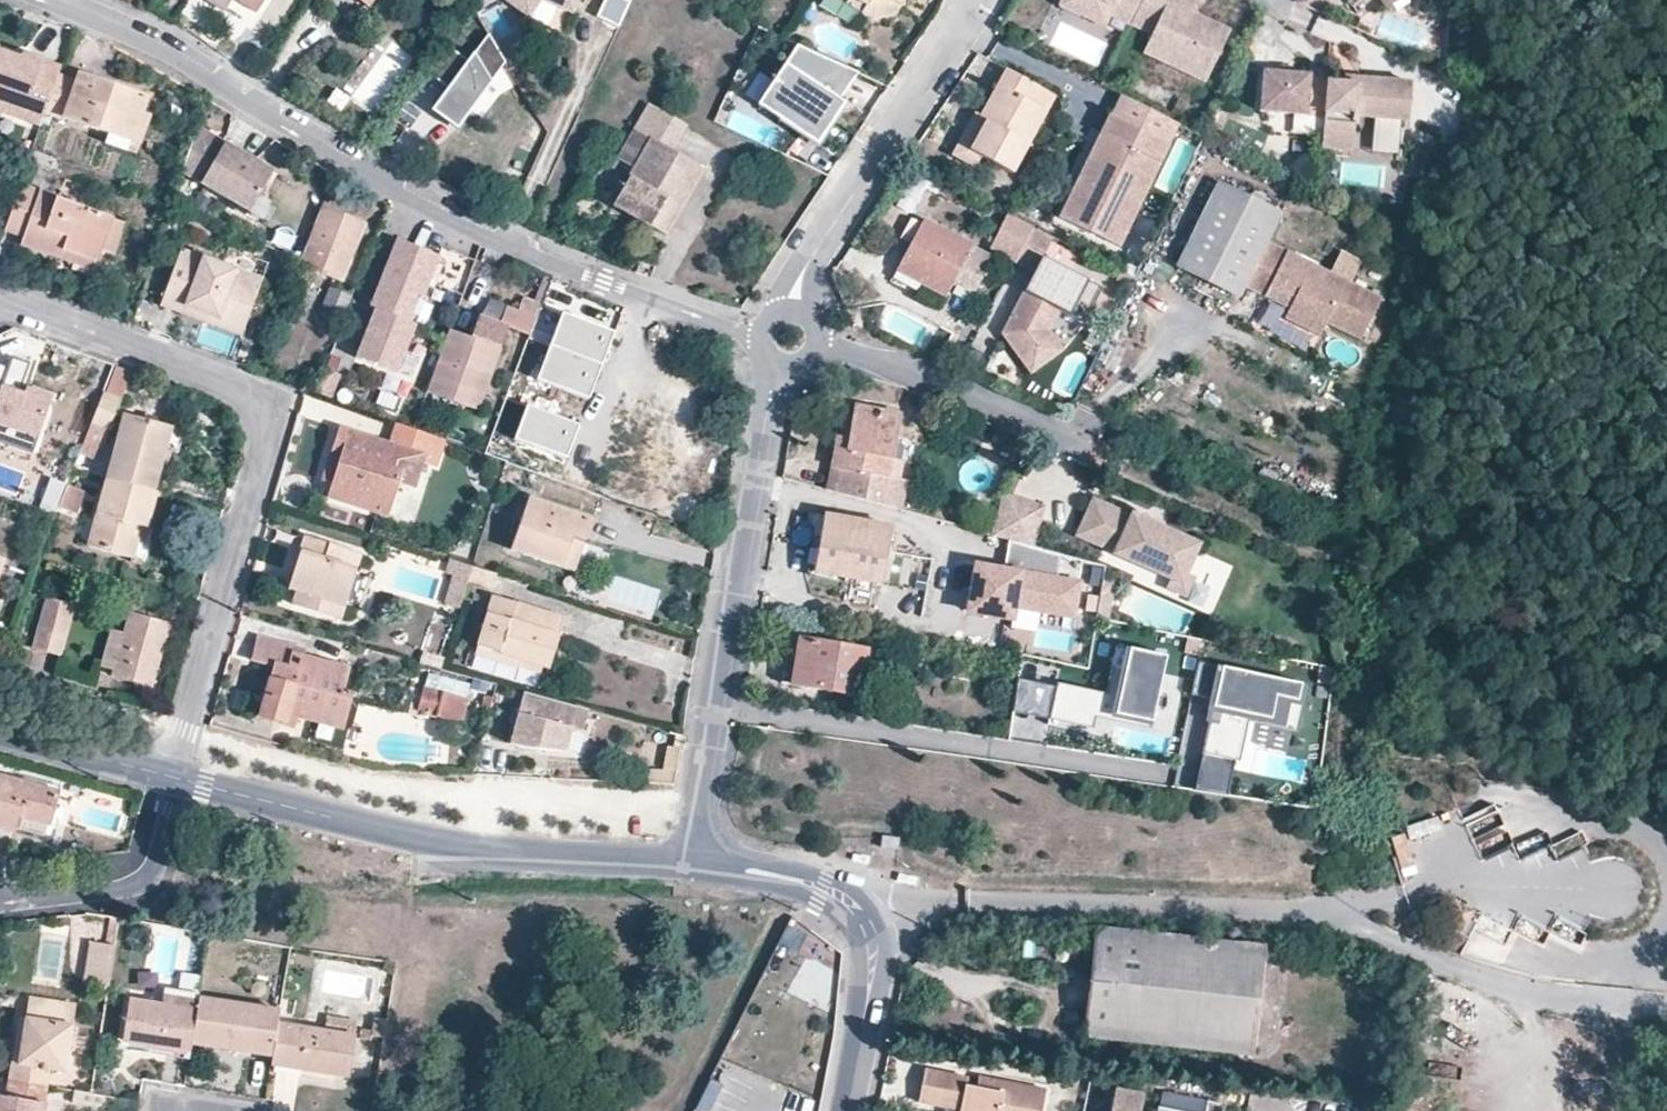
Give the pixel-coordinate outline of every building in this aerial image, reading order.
[(226,9),(241,28),(253,17),(238,0),(237,0),(226,9)] [(259,11),(266,0),(241,0),(259,11)] [(505,1),(528,17),(541,2),(560,10),(570,14),(577,0),(506,0),(505,1)] [(597,15),(617,24),(627,0),(604,0),(597,15)] [(863,16),(869,5),(860,0),(849,0),(846,5),(863,16)] [(869,5),(863,16),(874,19),(898,13),(905,0),(860,0),(869,5)] [(1059,6),(1082,16),(1089,0),(1062,0),(1059,6)] [(1141,0),(1089,0),(1082,16),(1104,27),(1110,15),(1130,25),(1141,0)] [(1130,25),(1152,34),(1143,53),(1205,82),(1227,35),(1188,18),(1196,0),(1195,0),(1141,0),(1130,25)] [(1408,3),(1406,0),(1380,0),(1388,14),(1408,3)] [(552,29),(560,10),(541,2),(528,17),(552,29)] [(505,64),(488,36),(468,63),(446,47),(425,74),(447,90),(472,108),(505,64)] [(854,78),(798,44),(760,107),(816,141),(854,78)] [(63,66),(45,60),(40,71),(24,66),(27,60),(0,50),(0,113),(22,121),(25,113),(29,101),(48,108),(59,77),(63,66)] [(40,71),(45,60),(29,54),(27,60),(24,66),(40,71)] [(475,108),(485,115),(516,75),(505,67),(475,108)] [(1261,112),(1324,117),(1326,83),(1327,71),(1310,69),(1310,75),(1293,74),(1281,73),(1264,72),(1261,112)] [(1054,96),(1006,70),(980,116),(975,113),(951,158),(971,169),(978,155),(1012,174),(1054,96)] [(75,82),(59,77),(48,108),(46,114),(110,135),(132,143),(142,114),(148,98),(78,73),(75,82)] [(1324,117),(1321,147),(1353,150),(1356,116),(1376,117),(1401,119),(1408,120),(1411,83),(1358,79),(1357,85),(1343,84),(1326,83),(1324,117)] [(472,108),(447,90),(431,113),(456,130),(467,115),(472,108)] [(1179,123),(1121,94),(1111,115),(1109,114),(1058,219),(1119,249),(1179,123)] [(46,114),(48,108),(29,101),(25,113),(32,115),(24,138),(8,132),(6,140),(20,145),(34,150),(46,114)] [(636,130),(670,149),(685,124),(651,104),(636,130)] [(152,117),(142,114),(132,143),(110,135),(107,145),(139,156),(152,117)] [(1401,119),(1376,117),(1373,150),(1398,152),(1401,119)] [(1316,133),(1316,118),(1293,118),(1293,132),(1316,133)] [(198,125),(183,171),(252,210),(276,170),(198,125)] [(666,234),(704,169),(670,149),(636,130),(619,159),(635,169),(622,191),(614,187),(607,199),(666,234)] [(0,139),(0,152),(16,158),(20,145),(6,140),(0,139)] [(20,145),(16,158),(29,162),(34,150),(20,145)] [(53,170),(56,158),(34,150),(29,162),(53,170)] [(21,184),(5,232),(11,234),(22,238),(19,245),(60,260),(63,252),(96,265),(102,250),(113,254),(125,223),(112,218),(114,217),(21,184)] [(1243,286),(1265,297),(1270,287),(1308,306),(1303,315),(1357,342),(1378,302),(1265,243),(1279,214),(1219,184),(1176,267),(1238,297),(1243,286)] [(339,217),(342,209),(322,202),(300,257),(337,273),(356,225),(339,217)] [(360,217),(342,209),(339,217),(356,225),(360,217)] [(1031,224),(1001,209),(985,243),(1015,258),(1031,224)] [(922,221),(895,273),(919,286),(945,299),(953,284),(973,294),(992,256),(922,221)] [(1031,224),(1015,258),(1035,268),(1004,330),(1023,355),(1052,332),(1048,327),(1058,306),(1084,319),(1101,284),(1042,254),(1052,234),(1031,224)] [(403,375),(422,326),(416,324),(425,300),(429,301),(446,258),(398,238),(370,305),(375,306),(366,329),(371,331),(368,337),(364,336),(356,355),(403,375)] [(189,305),(246,327),(264,278),(181,247),(160,304),(186,314),(189,305)] [(63,252),(60,260),(59,263),(66,266),(92,275),(96,265),(63,252)] [(1351,282),(1359,261),(1340,255),(1333,275),(1351,282)] [(919,286),(895,273),(890,283),(915,295),(919,286)] [(1270,287),(1265,297),(1289,308),(1283,320),(1297,327),(1303,315),(1308,306),(1270,287)] [(330,293),(320,318),(338,326),(348,301),(330,293)] [(528,337),(541,305),(525,299),(519,312),(507,308),(499,325),(511,330),(528,337)] [(422,326),(432,303),(429,301),(425,300),(416,324),(422,326)] [(1266,304),(1257,328),(1276,335),(1285,311),(1266,304)] [(243,335),(246,327),(189,305),(186,314),(193,317),(243,335)] [(615,337),(563,317),(538,383),(590,403),(615,337)] [(338,326),(320,318),(316,329),(334,336),(338,326)] [(475,341),(454,332),(430,390),(473,406),(484,381),(490,384),(509,337),(492,330),(495,324),(485,320),(475,341)] [(499,325),(495,324),(492,330),(509,337),(511,330),(499,325)] [(1052,332),(1023,355),(1034,369),(1063,346),(1052,332)] [(0,398),(0,424),(36,437),(51,396),(29,388),(27,393),(20,391),(22,386),(30,362),(15,356),(10,369),(6,382),(0,398)] [(10,369),(0,365),(0,380),(6,382),(10,369)] [(132,373),(113,366),(78,456),(96,463),(132,373)] [(484,381),(473,406),(479,409),(490,384),(484,381)] [(619,398),(598,469),(610,473),(602,499),(690,525),(697,502),(644,487),(667,413),(619,398)] [(893,452),(899,416),(854,408),(849,439),(846,452),(833,450),(830,468),(840,470),(836,493),(905,512),(911,480),(900,478),(904,454),(893,452)] [(580,429),(528,410),(516,442),(567,462),(580,429)] [(107,478),(154,490),(171,428),(155,423),(126,414),(107,478)] [(414,428),(397,422),(389,444),(339,428),(336,437),(332,449),(341,452),(331,485),(347,490),(342,501),(387,515),(398,484),(415,489),(423,463),(436,467),(446,439),(414,428)] [(0,424),(0,442),(31,453),(36,437),(0,424)] [(846,452),(849,439),(836,437),(833,450),(846,452)] [(341,452),(332,449),(320,481),(331,485),(341,452)] [(836,493),(840,470),(830,468),(826,490),(836,493)] [(147,527),(156,491),(154,490),(107,478),(100,503),(97,514),(88,546),(132,558),(132,561),(141,564),(142,557),(133,555),(137,540),(141,526),(147,527)] [(67,484),(60,499),(74,505),(79,495),(81,488),(67,484)] [(347,490),(331,485),(328,496),(342,501),(347,490)] [(79,495),(74,505),(97,514),(100,503),(79,495)] [(1042,507),(1004,496),(993,536),(1007,540),(1031,547),(1042,507)] [(593,519),(530,497),(510,550),(574,572),(593,519)] [(1171,580),(1166,589),(1188,599),(1196,579),(1186,574),(1199,544),(1135,516),(1132,525),(1098,510),(1087,535),(1118,548),(1115,556),(1171,580)] [(823,515),(819,540),(827,541),(821,575),(880,586),(890,528),(823,515)] [(150,528),(147,527),(141,526),(137,540),(146,543),(148,537),(150,528)] [(340,620),(361,554),(307,536),(302,550),(290,588),(297,589),(293,605),(340,620)] [(827,541),(819,540),(813,573),(821,575),(827,541)] [(1031,547),(1007,540),(1003,570),(984,567),(981,589),(971,588),(967,612),(1011,619),(1014,606),(1072,615),(1078,582),(1056,578),(1059,555),(1031,547)] [(472,567),(449,559),(445,573),(452,575),(450,582),(465,587),(467,582),(472,567)] [(974,566),(971,588),(981,589),(984,567),(974,566)] [(497,575),(472,567),(467,582),(492,590),(497,575)] [(1100,580),(1095,617),(1106,619),(1112,581),(1100,580)] [(465,587),(450,582),(444,603),(459,608),(465,587)] [(474,655),(519,669),(521,659),(543,665),(548,666),(563,618),(492,595),(474,655)] [(74,607),(47,599),(35,647),(60,654),(74,607)] [(113,629),(105,658),(116,661),(114,671),(112,677),(144,686),(156,645),(165,647),(171,624),(129,613),(124,632),(113,629)] [(260,717),(287,725),(289,715),(300,718),(342,730),(350,695),(343,693),(350,668),(304,657),(307,648),(259,635),(252,659),(274,664),(268,686),(260,717)] [(789,688),(799,638),(789,636),(779,686),(789,688)] [(866,650),(799,638),(789,688),(857,700),(866,650)] [(154,688),(165,647),(156,645),(144,686),(154,688)] [(1019,680),(1013,712),(1049,720),(1050,715),(1090,723),(1094,704),(1153,716),(1166,656),(1116,645),(1106,693),(1056,683),(1055,687),(1019,680)] [(423,652),(419,664),(439,670),(444,657),(423,652)] [(116,661),(105,658),(102,667),(114,671),(116,661)] [(521,659),(519,669),(540,675),(543,665),(521,659)] [(1215,698),(1222,666),(1199,661),(1192,693),(1215,698)] [(1301,682),(1222,666),(1215,698),(1195,790),(1228,794),(1246,713),(1270,718),(1292,723),(1301,682)] [(467,699),(424,688),(418,712),(462,722),(467,699)] [(524,694),(509,745),(524,749),(564,752),(570,731),(581,734),(587,711),(524,694)] [(289,715),(287,725),(297,727),(300,718),(289,715)] [(1286,751),(1292,723),(1270,718),(1264,747),(1286,751)] [(662,768),(675,771),(679,749),(667,747),(662,768)] [(0,775),(0,829),(16,834),(18,830),(48,838),(59,791),(0,775)] [(1474,832),(1498,821),(1492,807),(1468,819),(1474,832)] [(1406,825),(1409,842),(1443,837),(1440,820),(1406,825)] [(900,839),(884,838),(882,851),(899,852),(900,839)] [(120,917),(111,915),(106,944),(116,946),(120,917)] [(778,945),(796,954),(806,934),(787,926),(778,945)] [(1266,950),(1098,932),(1087,1043),(1255,1061),(1266,950)] [(116,946),(106,944),(90,941),(83,980),(109,984),(116,946)] [(173,1050),(190,1053),(191,1045),(199,997),(200,993),(166,987),(162,1004),(130,999),(122,1042),(173,1050)] [(11,1064),(8,1082),(48,1088),(50,1070),(65,1073),(76,1004),(30,997),(23,1038),(19,1066),(11,1064)] [(278,1023),(280,1009),(199,997),(191,1045),(234,1052),(272,1058),(278,1023)] [(323,1030),(354,1035),(356,1020),(326,1015),(323,1030)] [(272,1058),(271,1064),(288,1067),(347,1077),(354,1035),(323,1030),(278,1023),(272,1058)] [(979,1089),(969,1087),(972,1078),(929,1071),(922,1105),(957,1110),(1043,1110),(1047,1090),(1007,1083),(1005,1093),(979,1089)] [(981,1078),(979,1089),(1005,1093),(1007,1083),(981,1078)] [(8,1082),(5,1097),(0,1097),(0,1110),(44,1110),(48,1088),(8,1082)] [(1117,1089),(1112,1110),(1141,1110),(1145,1095),(1117,1089)] [(1221,1106),(1163,1095),(1160,1110),(1220,1110),(1221,1106)]
